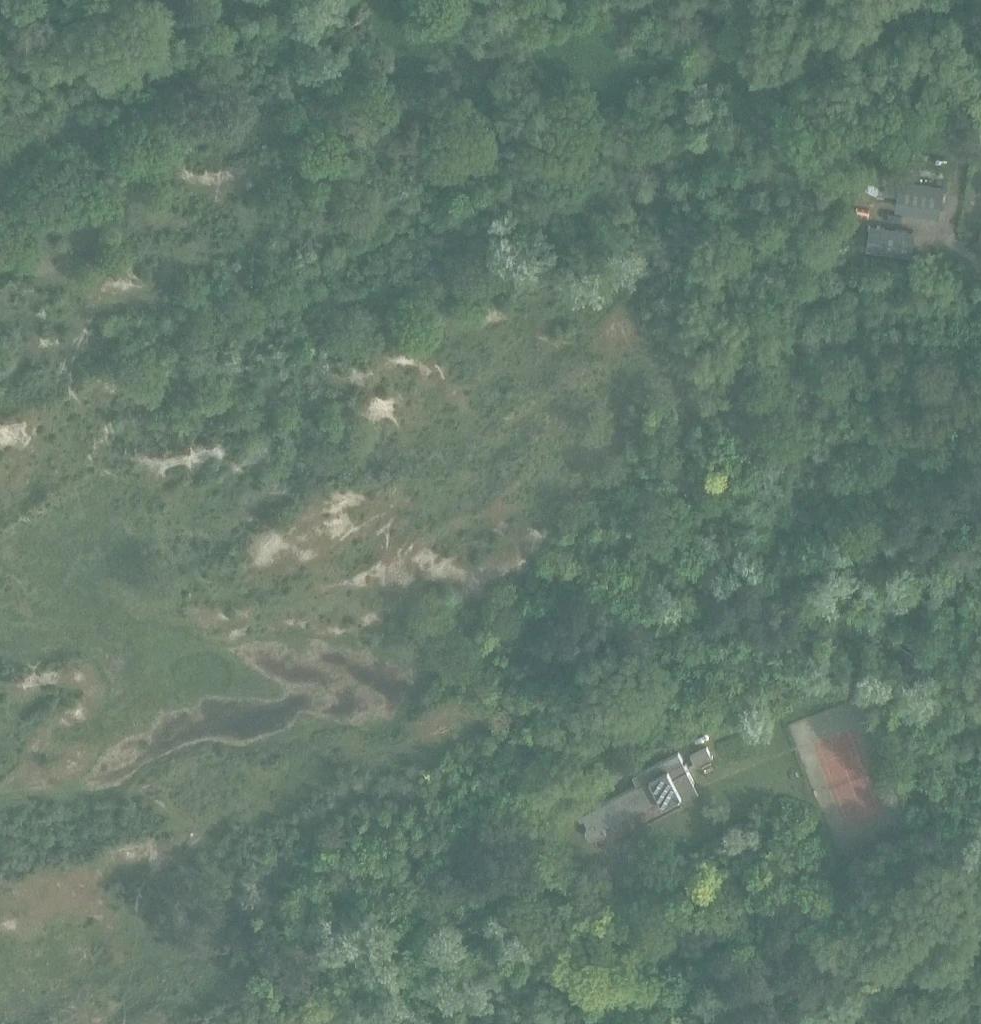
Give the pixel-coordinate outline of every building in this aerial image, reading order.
[(897,207),(939,213),(943,187),(900,181),(897,207)] [(868,250),(911,256),(914,232),(871,226),(868,250)] [(713,756),(708,747),(691,756),(696,765),(713,756)] [(684,762),(679,753),(645,770),(633,775),(639,787),(589,812),(580,816),(581,819),(585,818),(589,825),(587,828),(586,833),(588,836),(590,837),(594,837),(597,838),(606,833),(604,826),(661,798),(665,804),(682,795),(680,790),(694,785),(687,770),(671,778),(668,770),(684,762)]
